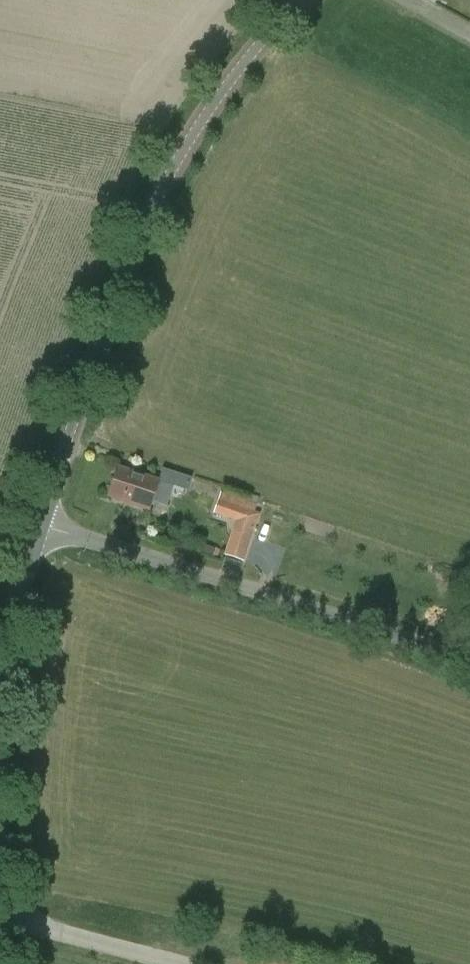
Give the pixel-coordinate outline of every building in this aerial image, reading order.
[(469,8),(469,0),(451,0),(469,8)] [(168,500),(173,487),(160,482),(159,483),(118,469),(108,497),(149,511),(154,496),(168,500)] [(221,492),(218,499),(212,514),(235,522),(231,533),(251,540),(260,515),(254,513),(256,505),(221,492)]
